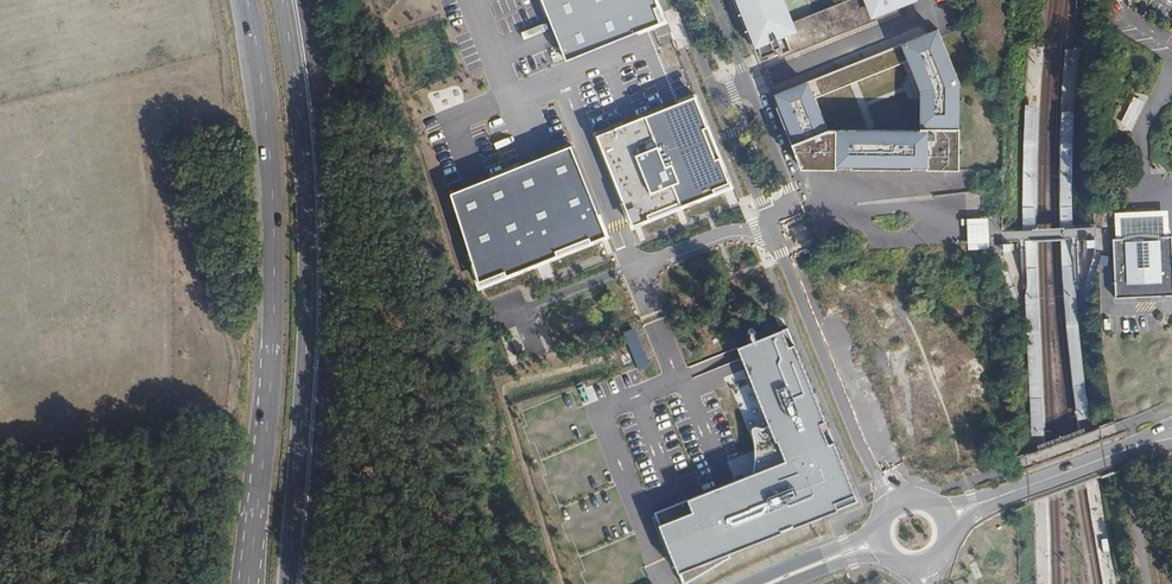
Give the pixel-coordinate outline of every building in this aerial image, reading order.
[(567,63),(663,24),(653,0),(541,0),(567,63)] [(753,48),(758,46),(762,57),(781,50),(783,54),(915,0),(733,0),(753,48)] [(938,29),(772,96),(801,169),(959,170),(960,84),(938,29)] [(699,95),(598,132),(634,231),(736,194),(699,95)] [(1144,102),(1133,97),(1120,123),(1131,129),(1144,102)] [(1040,105),(1024,105),(1022,217),(1023,242),(1023,250),(1025,250),(1027,286),(1024,296),(1026,326),(1031,436),(1044,436),(1037,257),(1037,227),(1037,201),(1038,133),(1040,105)] [(1075,113),(1061,112),(1059,163),(1059,199),(1060,248),(1064,301),(1066,337),(1071,374),(1077,420),(1090,416),(1085,378),(1080,334),(1078,316),(1076,299),(1074,291),(1071,247),(1074,247),(1073,240),(1073,215),(1075,113)] [(610,238),(576,146),(452,196),(483,285),(610,238)] [(1116,213),(1117,239),(1121,239),(1122,242),(1128,242),(1141,242),(1155,241),(1158,241),(1162,241),(1162,237),(1167,237),(1165,211),(1116,213)] [(985,218),(966,219),(967,250),(980,250),(989,249),(987,218),(985,218)] [(1162,241),(1158,241),(1155,241),(1141,242),(1128,242),(1122,242),(1121,239),(1117,239),(1112,239),(1112,256),(1117,256),(1119,284),(1114,284),(1114,298),(1133,298),(1133,293),(1154,292),(1154,297),(1171,296),(1171,278),(1168,279),(1168,272),(1167,254),(1171,254),(1171,240),(1171,237),(1167,237),(1162,237),(1162,241)] [(1093,240),(1085,240),(1085,244),(1086,248),(1094,248),(1094,244),(1093,240)] [(1009,243),(1001,243),(1002,247),(1002,251),(1010,251),(1009,247),(1009,243)] [(738,347),(771,424),(787,461),(753,474),(688,498),(693,512),(660,525),(685,583),(729,556),(728,553),(839,510),(836,503),(856,494),(787,328),(738,347)] [(639,369),(649,365),(639,342),(629,346),(639,369)] [(754,465),(753,474),(787,461),(771,424),(769,425),(765,427),(762,428),(759,428),(757,427),(754,427),(752,428),(751,430),(751,432),(753,437),(754,446),(755,456),(754,465)] [(581,446),(586,464),(600,459),(595,442),(581,446)]
